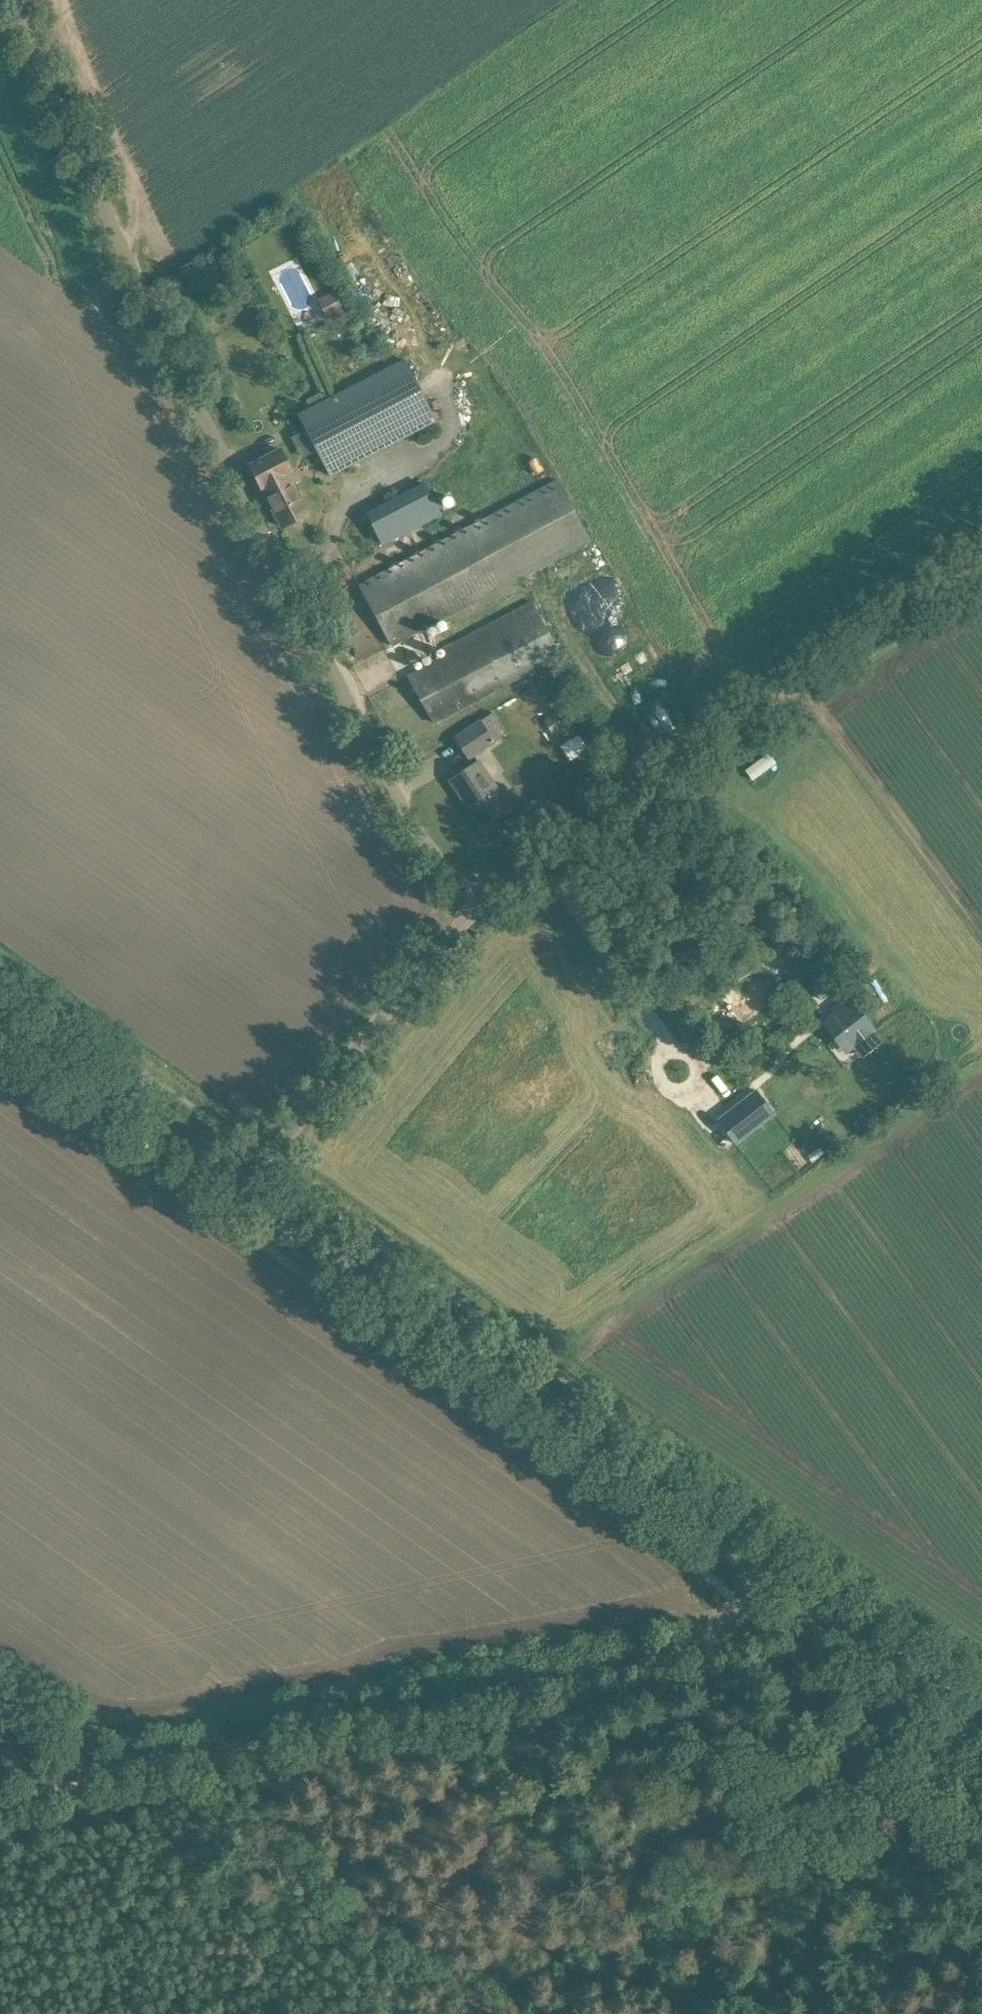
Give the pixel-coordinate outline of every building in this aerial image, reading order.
[(344,310),(335,291),(318,299),(327,318),(344,310)] [(330,475),(348,466),(437,419),(406,359),(299,415),(330,475)] [(309,513),(289,474),(293,472),(281,449),(250,464),(282,527),(309,513)] [(393,645),(502,586),(590,542),(557,478),(470,526),(360,585),(393,645)] [(425,482),(367,512),(383,544),(441,514),(425,482)] [(435,723),(452,713),(560,655),(530,600),(444,647),(447,654),(409,675),(435,723)] [(561,709),(544,720),(553,734),(570,723),(561,709)] [(469,757),(493,741),(502,734),(492,718),(482,725),(479,720),(455,736),(469,757)] [(510,807),(479,761),(451,780),(482,826),(510,807)] [(776,994),(771,987),(794,969),(787,960),(793,956),(782,942),(759,960),(773,976),(766,981),(764,979),(742,997),(734,987),(719,1000),(726,1009),(708,1024),(720,1040),(776,994)] [(834,1022),(819,1033),(839,1059),(865,1038),(842,1008),(830,1017),(834,1022)] [(718,1119),(737,1144),(775,1114),(756,1090),(718,1119)]
